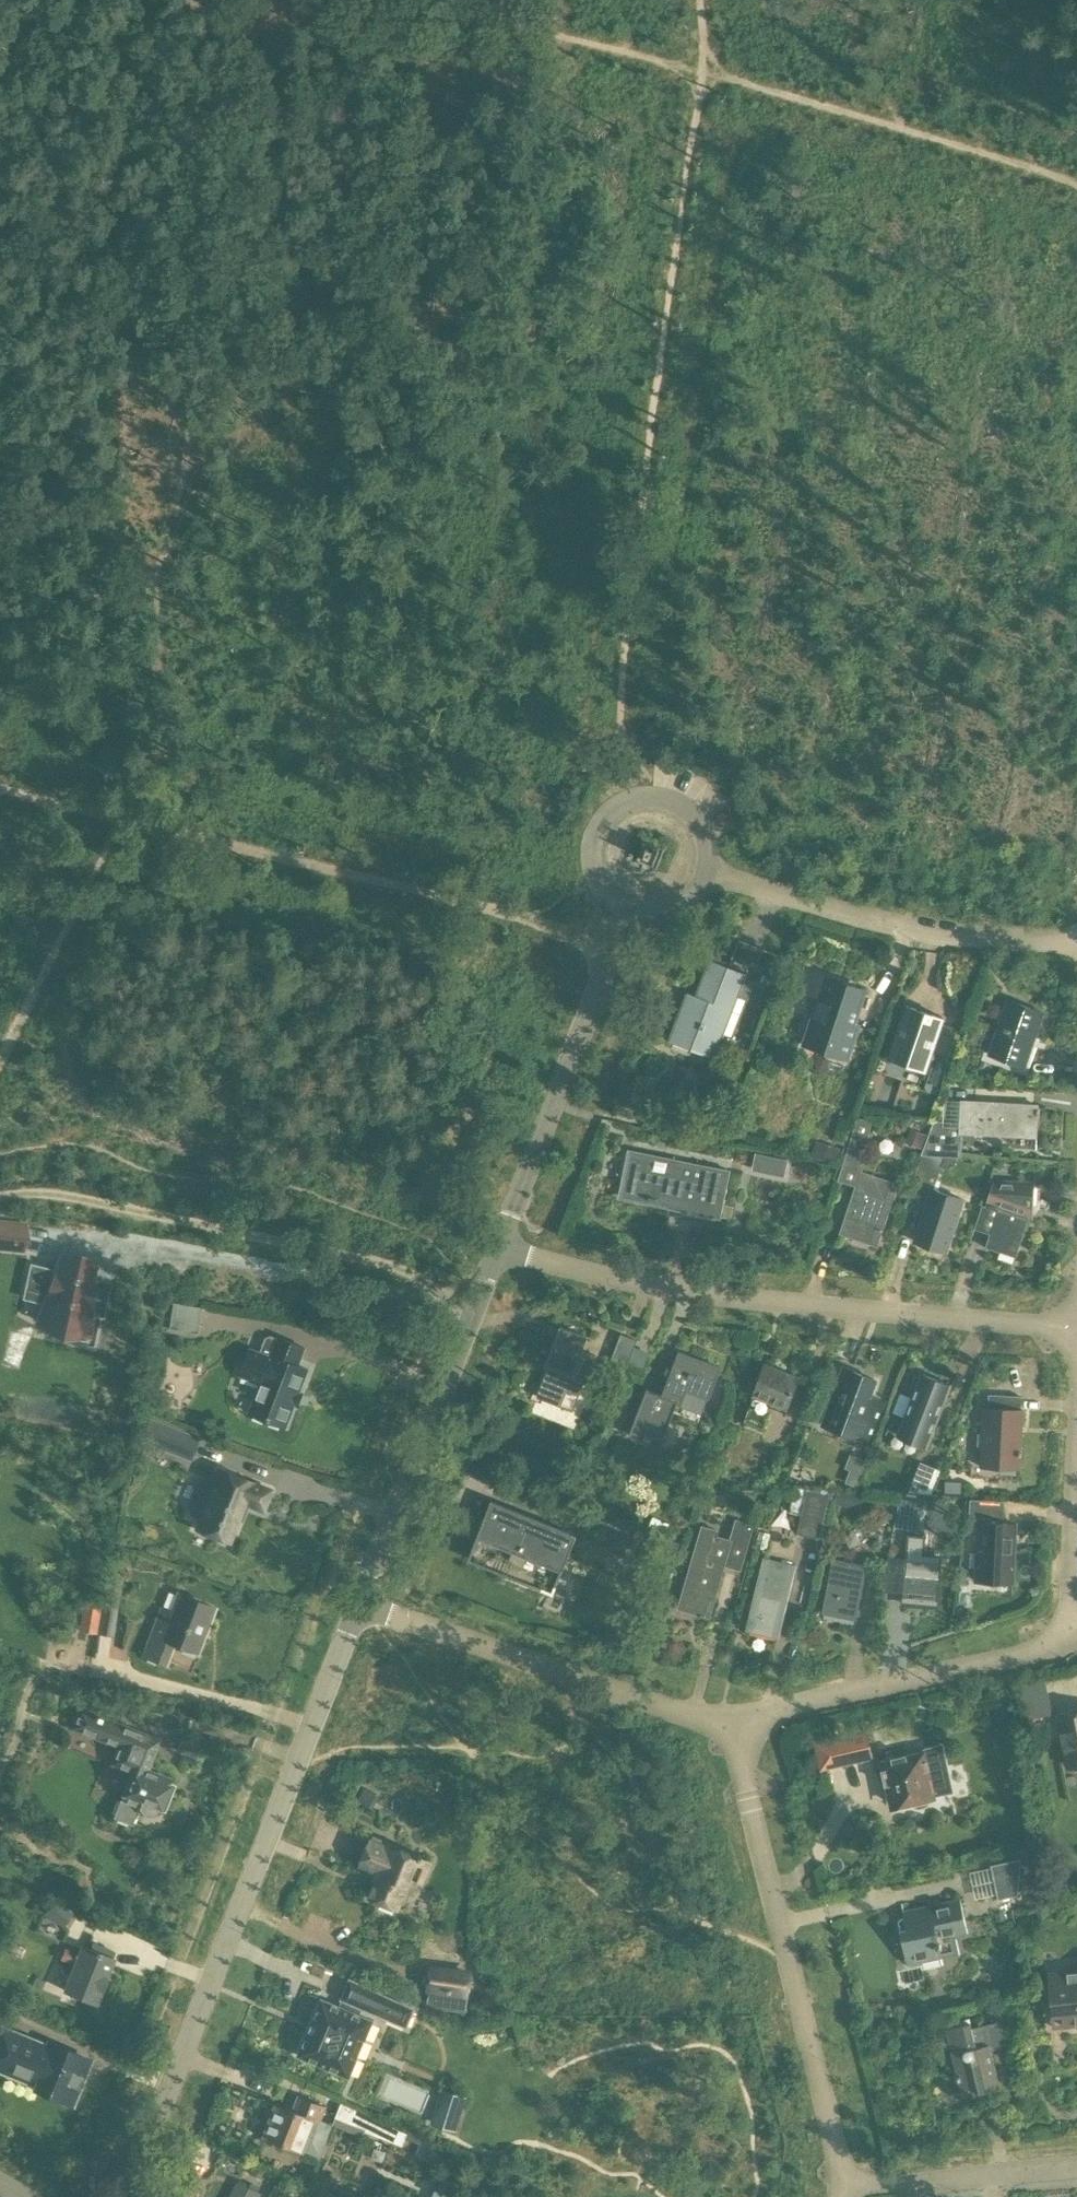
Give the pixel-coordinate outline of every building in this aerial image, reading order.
[(656,871),(665,849),(644,840),(635,862),(656,871)] [(755,975),(764,950),(740,941),(731,965),(755,975)] [(713,1056),(744,975),(712,963),(695,1007),(685,1003),(671,1040),(713,1056)] [(847,1058),(858,1026),(853,1025),(864,991),(806,972),(799,995),(819,1002),(805,1044),(847,1058)] [(1026,1066),(1043,1011),(1010,1000),(992,1055),(1026,1066)] [(926,1069),(944,1018),(908,1005),(891,1056),(926,1069)] [(926,1081),(925,1086),(927,1091),(937,1094),(940,1086),(926,1081)] [(1038,1136),(1039,1105),(963,1102),(962,1120),(934,1119),(922,1155),(956,1157),(962,1157),(964,1133),(1038,1136)] [(869,1152),(866,1150),(875,1122),(860,1117),(839,1180),(857,1186),(841,1233),(879,1246),(900,1183),(863,1170),(869,1152)] [(921,1148),(927,1134),(910,1127),(905,1141),(921,1148)] [(835,1164),(840,1147),(816,1140),(811,1156),(835,1164)] [(629,1150),(629,1151),(632,1151),(626,1180),(628,1181),(626,1192),(649,1197),(649,1199),(658,1201),(658,1199),(682,1204),(681,1209),(731,1219),(734,1207),(724,1205),(731,1170),(629,1150)] [(947,1168),(955,1163),(956,1157),(922,1155),(912,1182),(934,1189),(917,1241),(947,1250),(960,1210),(951,1207),(955,1195),(934,1188),(941,1166),(947,1168)] [(1005,1186),(995,1182),(987,1206),(998,1210),(986,1247),(1016,1257),(1032,1210),(1036,1209),(1036,1185),(1019,1184),(1018,1186),(1007,1183),(1005,1186)] [(24,1221),(0,1219),(0,1246),(21,1248),(24,1221)] [(62,1254),(55,1270),(31,1264),(25,1286),(28,1287),(21,1313),(37,1316),(36,1320),(37,1320),(39,1316),(56,1321),(53,1336),(93,1345),(108,1283),(92,1279),(94,1262),(62,1254)] [(198,1333),(202,1307),(173,1302),(169,1329),(198,1333)] [(626,1373),(638,1340),(622,1334),(610,1367),(626,1373)] [(279,1341),(272,1338),(268,1340),(262,1355),(251,1351),(242,1376),(263,1384),(251,1414),(286,1427),(288,1421),(292,1420),(295,1412),(293,1408),(308,1370),(298,1366),(305,1348),(280,1338),(279,1341)] [(596,1355),(560,1342),(539,1397),(554,1403),(560,1387),(580,1395),(593,1360),(594,1361),(596,1355)] [(710,1399),(722,1368),(681,1352),(664,1396),(648,1391),(631,1435),(645,1440),(648,1433),(664,1439),(678,1403),(681,1404),(686,1390),(710,1399)] [(787,1407),(799,1376),(767,1364),(746,1421),(764,1428),(774,1402),(787,1407)] [(884,1402),(870,1397),(876,1380),(845,1369),(826,1420),(857,1431),(858,1427),(874,1433),(887,1398),(886,1398),(884,1402)] [(952,1385),(922,1374),(920,1379),(916,1378),(912,1387),(916,1389),(898,1435),(928,1447),(952,1385)] [(1022,1409),(1023,1396),(990,1395),(989,1407),(984,1407),(983,1466),(1022,1467),(1024,1409),(1022,1409)] [(624,1397),(618,1414),(626,1417),(632,1400),(624,1397)] [(198,1437),(151,1420),(143,1443),(190,1460),(198,1437)] [(932,1494),(941,1469),(921,1461),(908,1491),(932,1494)] [(216,1479),(206,1475),(191,1514),(201,1518),(198,1526),(198,1527),(228,1538),(253,1474),(222,1462),(216,1479)] [(850,1469),(846,1479),(858,1484),(862,1473),(850,1469)] [(961,1494),(962,1481),(945,1480),(944,1493),(961,1494)] [(819,1539),(829,1493),(798,1487),(794,1504),(804,1506),(797,1534),(819,1539)] [(861,1508),(864,1493),(835,1489),(833,1504),(861,1508)] [(917,1531),(923,1497),(900,1493),(895,1527),(917,1531)] [(493,1497),(469,1556),(556,1591),(579,1532),(493,1497)] [(993,1502),(971,1501),(970,1517),(992,1518),(993,1502)] [(742,1567),(754,1525),(738,1520),(732,1539),(717,1535),(718,1530),(704,1526),(696,1555),(695,1554),(680,1608),(710,1616),(725,1563),(742,1567)] [(1014,1583),(1017,1524),(979,1522),(976,1581),(1014,1583)] [(937,1601),(941,1557),(921,1555),(922,1537),(911,1536),(910,1554),(905,1598),(937,1601)] [(675,1557),(680,1543),(665,1537),(660,1551),(675,1557)] [(779,1637),(796,1565),(765,1558),(749,1630),(779,1637)] [(858,1617),(868,1566),(837,1560),(828,1612),(858,1617)] [(111,1637),(120,1585),(123,1573),(110,1571),(98,1634),(111,1637)] [(196,1653),(214,1606),(177,1592),(169,1613),(159,1610),(142,1654),(166,1663),(173,1644),(196,1653)] [(95,1634),(99,1608),(84,1606),(80,1631),(95,1634)] [(158,1811),(170,1780),(147,1771),(149,1767),(145,1765),(153,1744),(123,1732),(126,1725),(78,1707),(70,1729),(117,1746),(110,1763),(131,1772),(113,1816),(130,1822),(137,1806),(141,1808),(144,1814),(151,1812),(153,1813),(154,1810),(158,1811)] [(1076,1764),(1076,1710),(1058,1714),(1070,1766),(1076,1764)] [(865,1733),(815,1745),(821,1770),(871,1758),(865,1733)] [(195,1747),(183,1743),(180,1753),(191,1757),(195,1747)] [(902,1756),(881,1761),(887,1785),(890,1784),(894,1804),(911,1800),(917,1805),(928,1802),(930,1796),(935,1794),(931,1774),(948,1770),(942,1744),(925,1748),(925,1750),(927,1757),(904,1762),(902,1756)] [(399,1851),(371,1839),(360,1865),(380,1874),(370,1898),(396,1909),(410,1877),(420,1882),(430,1860),(422,1857),(423,1855),(420,1854),(419,1856),(401,1848),(399,1851)] [(998,1899),(1017,1894),(1021,1859),(991,1865),(998,1899)] [(1049,1881),(1036,1884),(1038,1897),(1052,1894),(1049,1881)] [(907,1964),(941,1957),(959,1953),(955,1936),(967,1933),(960,1899),(902,1911),(906,1929),(900,1930),(907,1964)] [(64,1927),(73,1912),(53,1900),(44,1914),(64,1927)] [(114,1951),(92,1942),(90,1948),(82,1945),(78,1953),(64,1948),(60,1957),(73,1963),(62,1989),(95,2002),(112,1957),(111,1957),(114,1951)] [(468,1997),(472,1969),(431,1963),(426,1991),(468,1997)] [(1076,2023),(1076,1969),(1049,1972),(1054,2025),(1076,2023)] [(342,2009),(323,2000),(300,2055),(349,2076),(372,2021),(358,2015),(362,2007),(407,2027),(414,2008),(351,1979),(343,1999),(346,2001),(342,2009)] [(1008,2045),(1001,2020),(972,2028),(971,2022),(946,2028),(961,2090),(977,2086),(978,2091),(999,2086),(990,2049),(1008,2045)] [(13,2031),(1,2026),(0,2029),(0,2071),(11,2075),(12,2073),(36,2083),(34,2089),(71,2103),(88,2059),(47,2043),(46,2045),(13,2031)] [(456,2133),(467,2095),(441,2087),(429,2125),(456,2133)] [(320,2120),(325,2107),(301,2097),(295,2112),(276,2104),(263,2137),(283,2145),(282,2149),(300,2156),(302,2151),(303,2151),(320,2157),(332,2125),(320,2120)] [(342,2102),(336,2116),(366,2128),(371,2115),(342,2102)] [(371,2115),(366,2128),(387,2137),(392,2125),(371,2114),(371,2115)] [(265,2171),(254,2166),(250,2174),(261,2179),(265,2171)] [(260,2193),(238,2182),(231,2196),(258,2196),(260,2193)]
